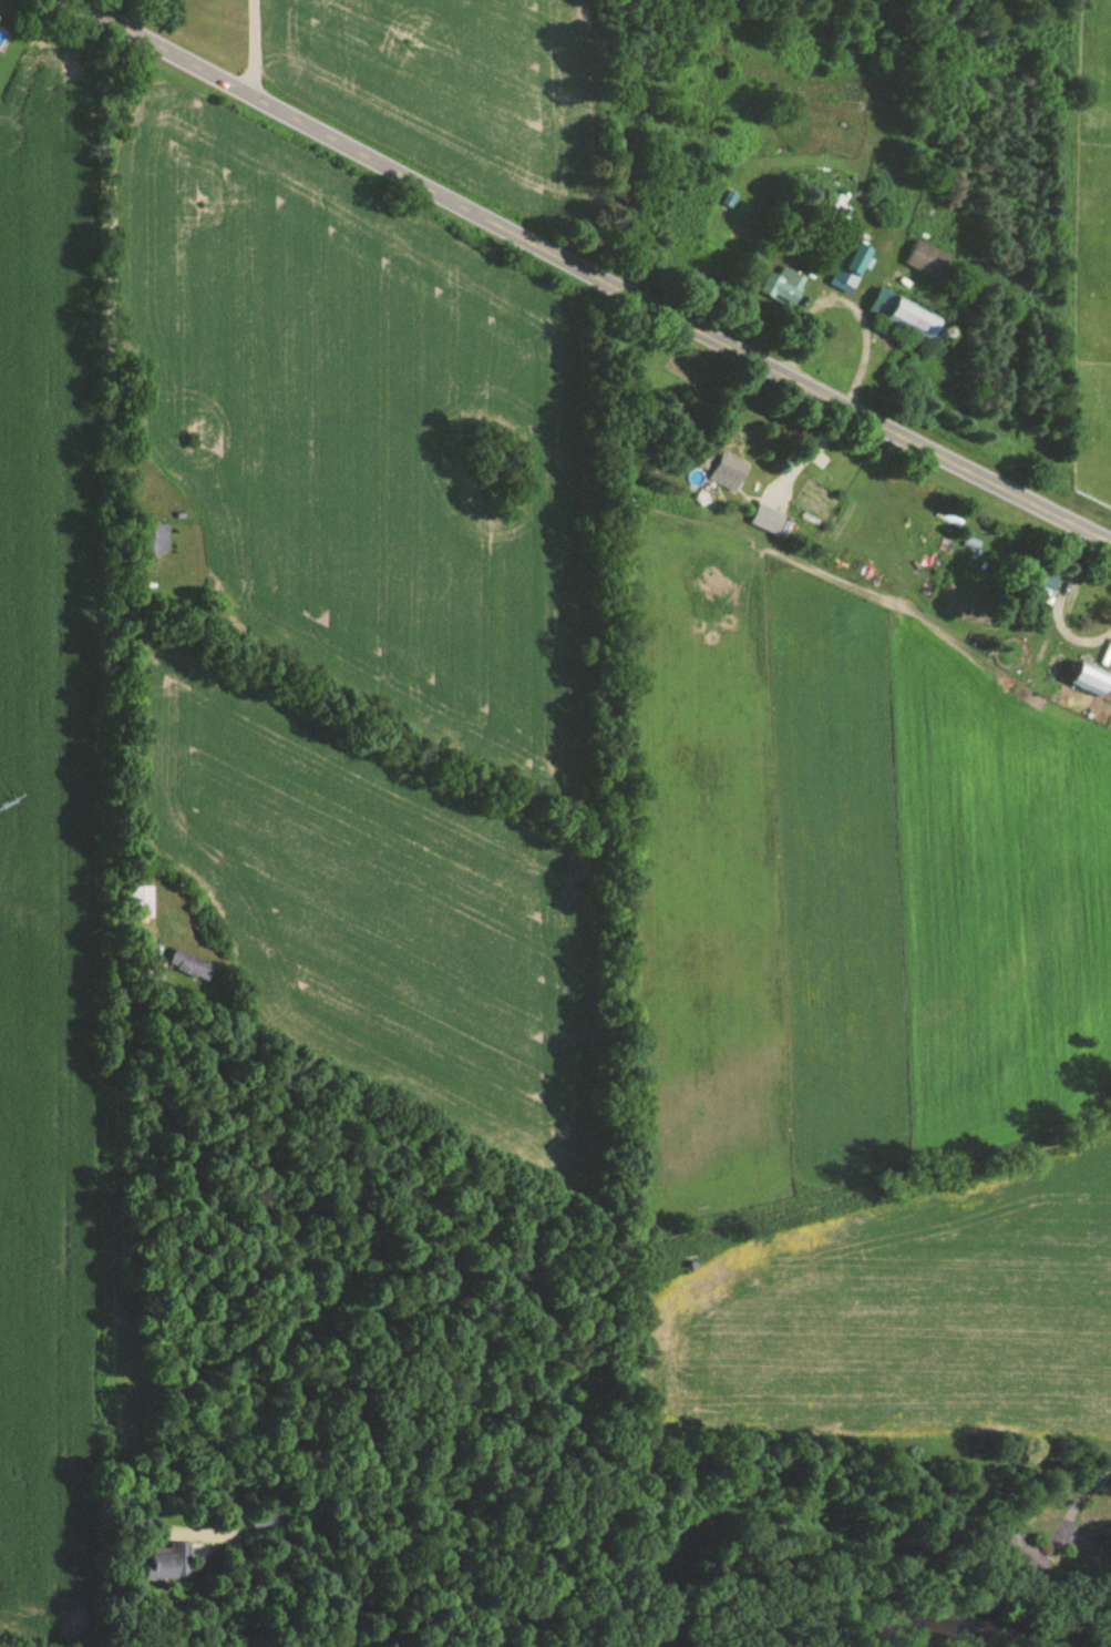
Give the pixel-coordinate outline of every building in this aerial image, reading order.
[(857,280),(871,253),(850,242),(836,269),(857,280)] [(948,258),(915,242),(903,267),(937,283),(948,258)] [(766,273),(755,293),(788,310),(804,280),(783,269),(777,279),(766,273)] [(927,341),(936,319),(893,301),(883,323),(927,341)] [(707,469),(706,452),(692,453),(693,470),(707,469)] [(745,468),(719,455),(706,481),(732,494),(745,468)] [(775,538),(784,517),(757,505),(748,525),(775,538)] [(166,558),(166,524),(138,524),(138,558),(166,558)] [(1036,593),(1031,601),(1041,607),(1056,583),(1032,567),(1022,583),(1036,593)] [(1107,678),(1078,664),(1067,684),(1097,699),(1107,678)] [(149,919),(149,888),(125,888),(125,919),(149,919)] [(204,985),(212,968),(172,949),(164,966),(204,985)] [(1033,1583),(1049,1565),(1011,1531),(995,1550),(1033,1583)] [(188,1582),(188,1548),(141,1548),(141,1582),(188,1582)]
